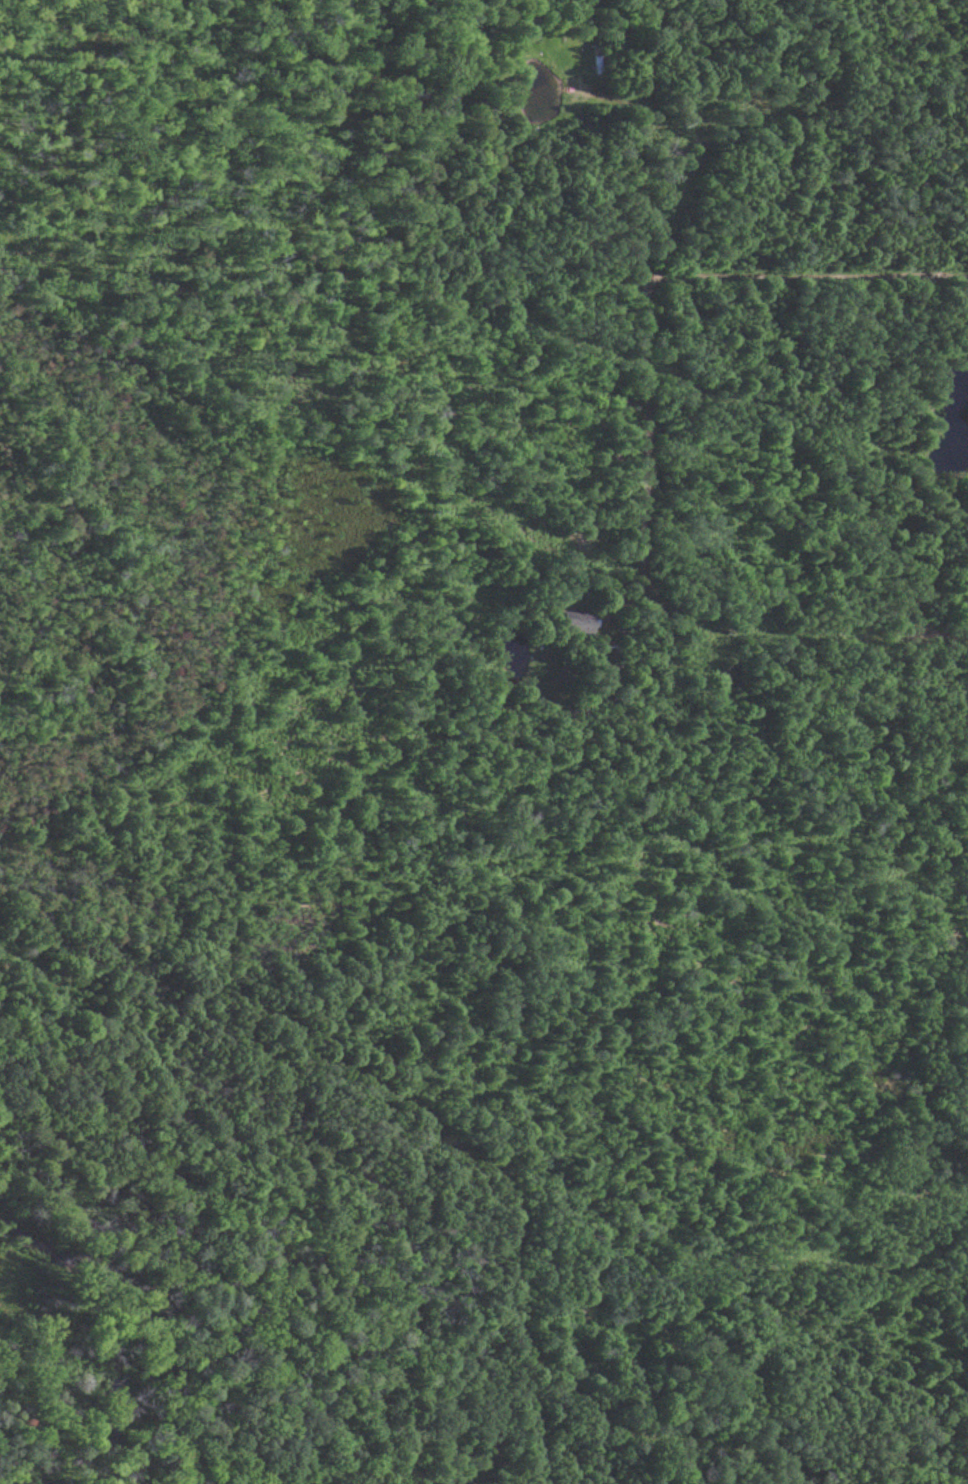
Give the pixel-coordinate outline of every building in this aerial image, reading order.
[(560,633),(590,635),(592,612),(561,611),(560,633)]
